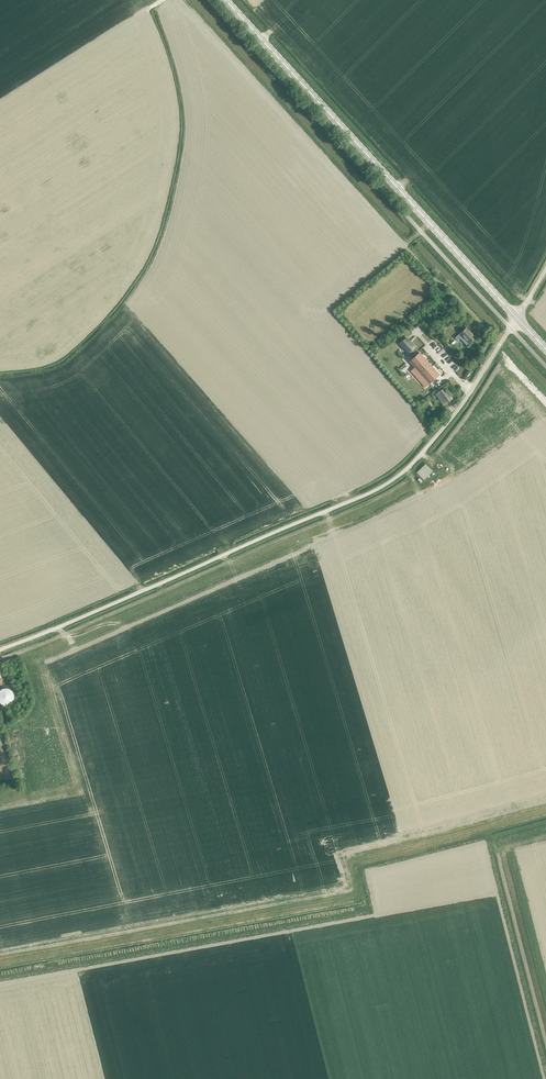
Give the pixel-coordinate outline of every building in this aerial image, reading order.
[(466,345),(469,343),(474,338),(466,328),(455,338),(458,341),(460,339),(466,345)] [(399,344),(407,353),(414,347),(406,337),(399,344)] [(425,387),(439,375),(419,352),(409,361),(415,367),(410,371),(425,387)] [(443,405),(451,399),(443,389),(435,394),(443,405)] [(430,408),(433,406),(428,399),(427,400),(426,399),(424,400),(430,408)] [(1,703),(3,705),(6,705),(8,705),(11,703),(12,702),(14,699),(14,697),(14,694),(12,692),(11,690),(8,688),(6,688),(3,688),(1,690),(0,690),(0,703),(1,703)]
